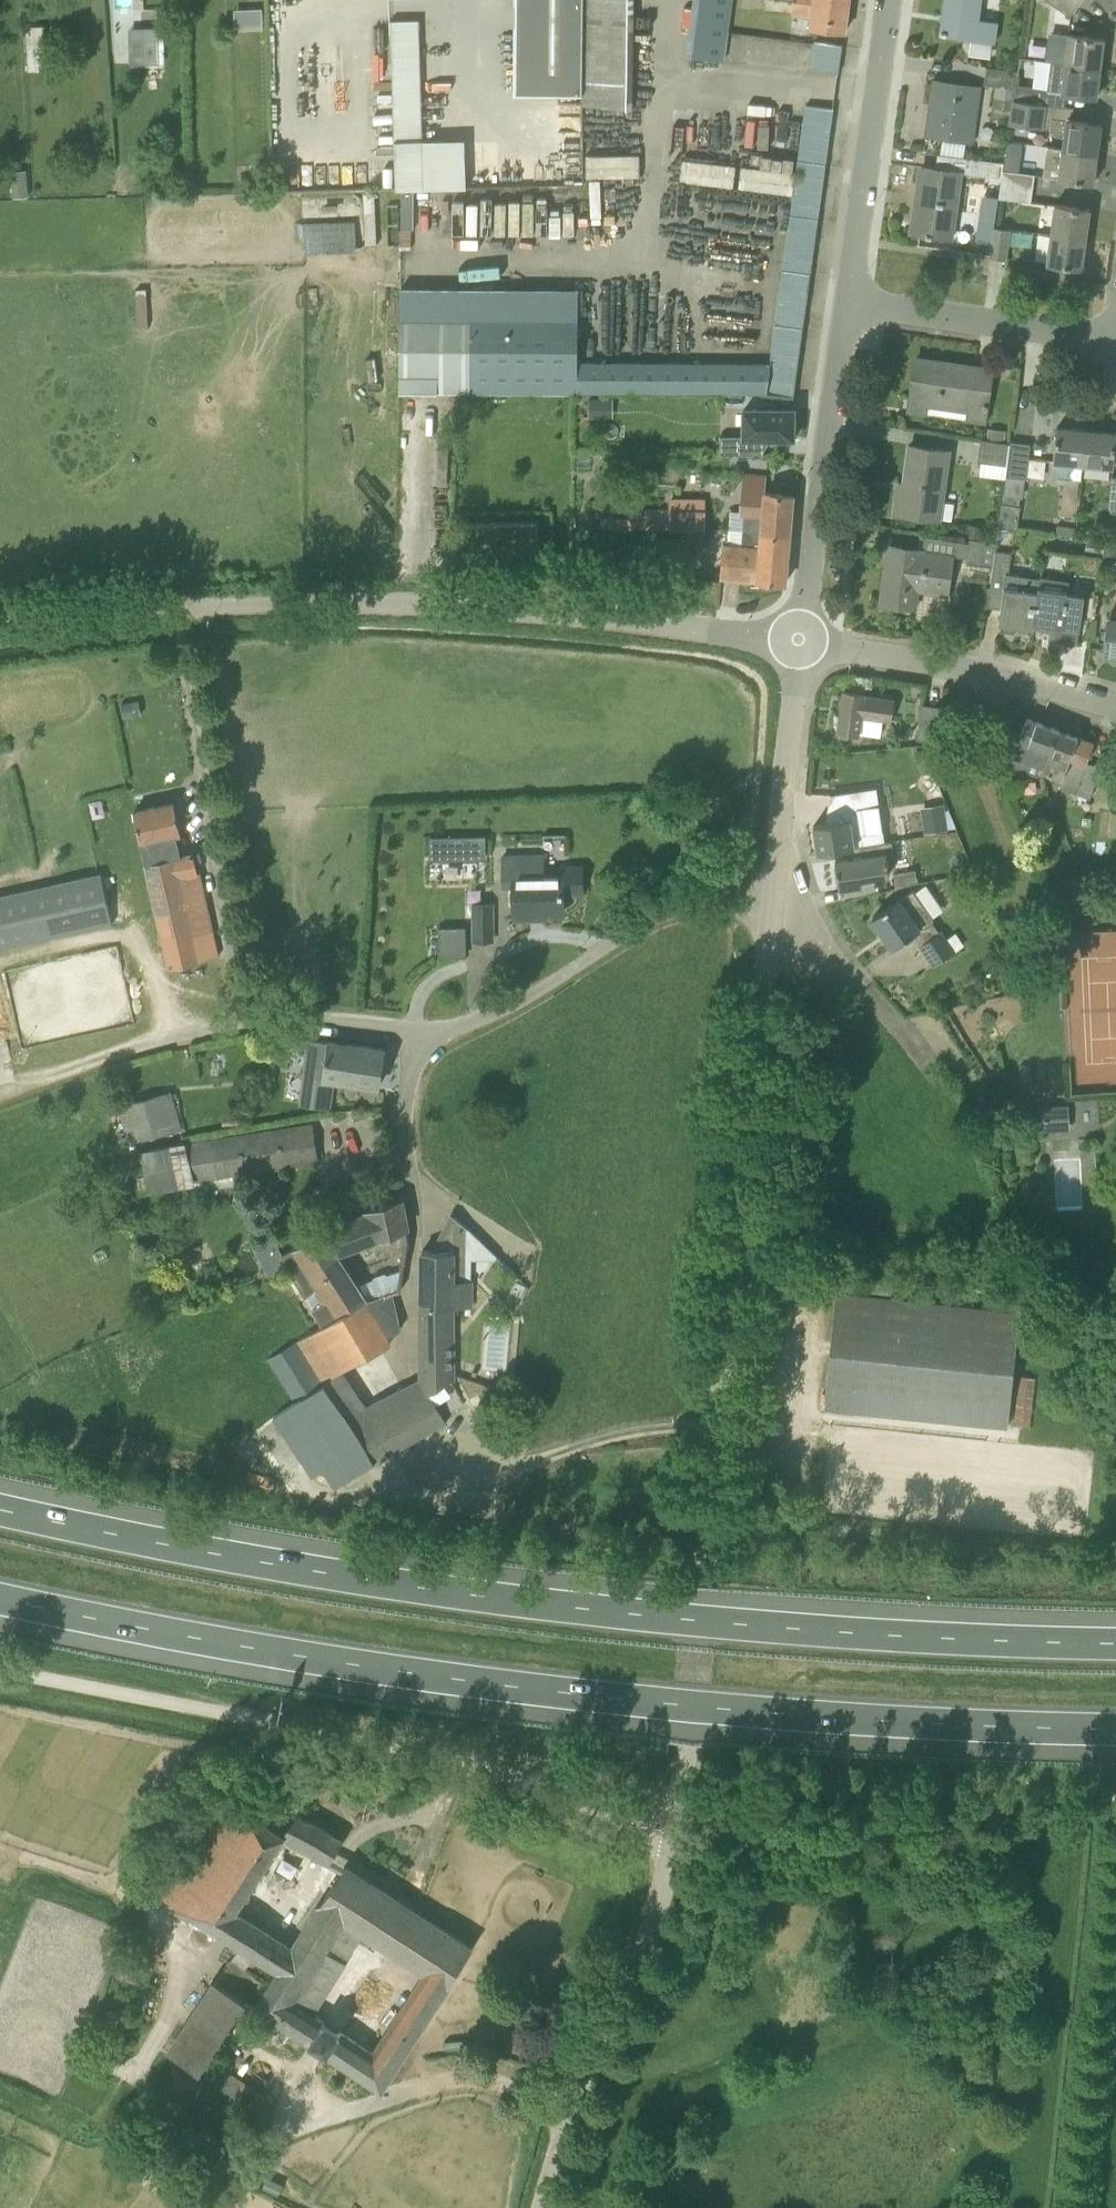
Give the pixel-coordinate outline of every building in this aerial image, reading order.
[(583,93),(583,77),(584,0),(517,0),(516,93),(583,93)] [(848,7),(795,0),(794,14),(812,16),(810,28),(844,33),(848,7)] [(941,34),(975,38),(973,52),(991,54),(993,41),(994,41),(997,22),(978,20),(981,0),(946,0),(941,34)] [(1074,0),(1047,0),(1070,16),(1079,3),(1074,0)] [(1115,12),(1115,0),(1104,0),(1115,12)] [(238,6),(238,25),(267,24),(266,5),(238,6)] [(394,17),(399,187),(470,185),(468,133),(425,135),(422,16),(394,17)] [(47,113),(42,20),(24,21),(28,85),(30,85),(32,114),(47,113)] [(1050,61),(1100,67),(1104,38),(1069,33),(1050,32),(1047,61),(1050,61)] [(813,54),(841,58),(843,43),(815,39),(813,54)] [(143,63),(143,50),(130,50),(131,63),(143,63)] [(839,73),(841,58),(813,54),(811,69),(839,73)] [(1015,84),(1014,90),(1012,99),(1064,107),(1065,92),(1097,96),(1100,67),(1050,61),(1047,88),(1015,84)] [(986,67),(984,84),(996,87),(1014,90),(1015,84),(1016,73),(986,67)] [(583,93),(583,104),(632,108),(632,74),(583,73),(583,77),(583,93)] [(972,140),(980,87),(934,81),(927,133),(943,135),(940,150),(966,153),(968,139),(972,140)] [(995,96),(992,114),(1009,117),(1012,99),(1014,90),(996,87),(995,96)] [(1073,108),(1064,107),(1012,99),(1009,117),(1008,123),(1042,129),(1042,128),(1050,129),(1050,132),(1064,133),(1062,148),(1097,153),(1102,124),(1072,119),(1073,108)] [(804,117),(832,121),(834,108),(806,104),(804,117)] [(802,131),(830,135),(832,121),(804,117),(802,131)] [(802,131),(801,145),(828,149),(830,135),(802,131)] [(1004,154),(1020,156),(1022,143),(1006,140),(1004,154)] [(799,159),(827,163),(828,149),(801,145),(799,159)] [(1093,182),(1097,153),(1062,148),(1062,149),(1047,146),(1043,175),(1093,182)] [(590,151),(590,174),(643,175),(643,152),(590,151)] [(1001,179),(1002,170),(1002,164),(967,157),(938,153),(936,168),(922,166),(912,232),(927,234),(926,236),(951,239),(961,172),(965,173),(1001,179)] [(735,186),(739,165),(687,155),(683,176),(735,186)] [(799,159),(797,172),(825,176),(827,163),(799,159)] [(1035,174),(1002,170),(1001,179),(1000,184),(1033,188),(1035,174)] [(823,190),(825,176),(797,172),(795,186),(823,190)] [(12,184),(13,196),(27,195),(26,183),(12,184)] [(1000,184),(999,198),(1030,202),(1033,188),(1000,184)] [(793,200),(821,204),(823,190),(795,186),(793,200)] [(791,214),(819,217),(821,204),(793,200),(791,214)] [(1055,204),(1051,234),(1086,238),(1090,209),(1055,204)] [(791,214),(789,227),(817,231),(819,217),(791,214)] [(304,252),(357,250),(356,221),(303,223),(304,252)] [(975,240),(991,242),(994,225),(978,223),(975,240)] [(787,241),(815,245),(817,231),(789,227),(787,241)] [(994,230),(992,243),(991,255),(1006,257),(1010,232),(994,230)] [(1086,238),(1051,234),(1047,263),(1082,267),(1086,238)] [(813,259),(815,245),(787,241),(785,255),(813,259)] [(785,255),(783,268),(811,272),(813,259),(785,255)] [(782,282),(809,286),(811,272),(783,268),(782,282)] [(807,300),(809,286),(782,282),(780,296),(807,300)] [(149,327),(147,289),(137,290),(139,327),(149,327)] [(806,307),(807,300),(780,296),(778,310),(806,313),(806,307)] [(804,327),(806,313),(778,310),(776,323),(804,327)] [(399,391),(578,392),(579,360),(579,320),(400,320),(399,391)] [(802,341),(804,327),(776,323),(774,337),(802,341)] [(800,355),(802,341),(774,337),(772,351),(800,355)] [(798,368),(800,355),(772,351),(770,362),(770,364),(798,368)] [(985,420),(992,368),(916,357),(909,409),(926,412),(985,420)] [(767,394),(766,392),(768,378),(770,364),(770,362),(579,360),(578,392),(603,393),(612,393),(767,394)] [(796,382),(798,368),(770,364),(768,378),(796,382)] [(794,394),(796,382),(768,378),(766,392),(794,396),(794,394)] [(590,419),(614,419),(614,399),(590,399),(590,419)] [(764,437),(794,437),(794,431),(797,431),(797,414),(794,414),(794,409),(745,408),(745,437),(720,437),(721,454),(764,454),(764,437)] [(1054,461),(1084,464),(1087,429),(1058,425),(1054,461)] [(988,427),(987,440),(1005,442),(1006,430),(988,427)] [(1084,464),(1113,467),(1115,439),(1115,432),(1087,429),(1084,464)] [(1005,442),(987,440),(981,439),(978,461),(1007,466),(1010,443),(1005,442)] [(1010,443),(1007,466),(1006,476),(1027,478),(1030,447),(1010,443)] [(939,517),(949,449),(910,444),(904,491),(897,491),(894,512),(939,517)] [(1006,476),(1004,494),(1024,497),(1027,478),(1006,476)] [(790,534),(794,494),(765,492),(764,506),(743,504),(743,511),(731,510),(729,528),(743,529),(762,531),(762,532),(790,534)] [(670,498),(670,508),(650,508),(629,507),(629,527),(705,528),(706,498),(670,498)] [(1018,527),(1019,517),(1001,514),(1000,525),(1018,527)] [(469,554),(539,552),(538,521),(468,523),(469,554)] [(984,524),(970,522),(969,534),(982,536),(984,524)] [(786,582),(790,534),(762,532),(762,531),(743,529),(729,528),(725,576),(786,582)] [(703,531),(687,531),(686,548),(702,548),(703,531)] [(1104,553),(1106,539),(1089,537),(1087,550),(1104,553)] [(997,541),(971,538),(968,562),(994,566),(996,551),(997,541)] [(948,592),(953,555),(923,551),(923,549),(890,545),(882,602),(914,607),(917,588),(948,592)] [(1005,588),(1002,608),(1000,622),(1034,628),(1041,587),(1040,587),(1041,578),(1009,573),(1012,553),(996,551),(994,566),(991,586),(1005,588)] [(1041,576),(1041,578),(1040,587),(1041,587),(1034,628),(1050,631),(1049,640),(1078,645),(1086,596),(1069,593),(1070,580),(1041,576)] [(1109,617),(1106,653),(1115,654),(1115,618),(1109,617)] [(864,695),(864,692),(844,689),(838,731),(859,734),(861,718),(891,721),(894,699),(864,695)] [(138,701),(121,704),(123,717),(141,714),(138,701)] [(940,741),(943,707),(922,704),(918,739),(940,741)] [(1053,750),(1060,730),(1028,717),(1018,742),(1001,737),(993,764),(1008,767),(1009,764),(1038,776),(1041,769),(1040,768),(1048,748),(1053,750)] [(1094,743),(1060,730),(1053,750),(1048,748),(1040,768),(1041,769),(1063,777),(1060,785),(1089,797),(1101,767),(1086,761),(1094,743)] [(146,863),(180,855),(175,833),(180,832),(175,801),(134,810),(146,863)] [(850,818),(814,824),(818,852),(855,845),(855,846),(885,841),(892,841),(891,833),(902,831),(898,807),(880,810),(883,827),(857,831),(857,834),(853,835),(850,818)] [(947,829),(944,808),(922,811),(925,833),(947,829)] [(469,836),(469,860),(484,860),(484,836),(469,836)] [(892,841),(885,841),(855,846),(857,856),(836,859),(840,888),(862,885),(861,878),(890,873),(888,859),(895,858),(892,841)] [(218,958),(194,852),(180,855),(146,863),(159,917),(171,968),(218,958)] [(545,876),(544,854),(502,854),(504,887),(514,887),(515,917),(530,917),(530,912),(563,911),(563,895),(583,894),(582,865),(559,866),(560,876),(545,876)] [(896,888),(918,882),(915,869),(894,872),(896,888)] [(100,873),(0,896),(0,950),(112,923),(100,873)] [(893,947),(934,919),(913,889),(873,917),(893,947)] [(475,940),(492,940),(492,904),(474,905),(475,940)] [(920,945),(933,965),(965,945),(956,932),(947,938),(941,930),(920,945)] [(330,1107),(333,1081),(379,1087),(379,1085),(384,1048),(311,1038),(306,1074),(318,1077),(314,1105),(330,1107)] [(122,1106),(131,1140),(180,1126),(171,1092),(122,1106)] [(1035,1131),(1071,1129),(1070,1105),(1035,1106),(1035,1131)] [(188,1142),(195,1179),(317,1160),(312,1123),(188,1142)] [(188,1141),(141,1150),(148,1190),(196,1182),(195,1179),(188,1142),(188,1141)] [(324,1322),(366,1301),(379,1296),(394,1292),(401,1290),(404,1267),(388,1274),(385,1272),(374,1276),(373,1279),(359,1284),(341,1255),(382,1239),(407,1229),(403,1200),(377,1203),(313,1238),(280,1255),(305,1297),(306,1296),(313,1308),(312,1308),(321,1324),(324,1322)] [(470,1307),(471,1280),(469,1280),(470,1231),(452,1214),(435,1249),(422,1249),(422,1380),(422,1381),(429,1393),(452,1381),(452,1307),(470,1307)] [(1007,1426),(1020,1309),(838,1289),(825,1407),(1007,1426)] [(313,1330),(295,1342),(321,1388),(345,1373),(342,1369),(357,1360),(391,1342),(388,1336),(403,1327),(394,1292),(379,1296),(366,1301),(324,1322),(321,1324),(322,1324),(313,1330)] [(295,1403),(321,1388),(295,1342),(268,1359),(295,1403)] [(429,1393),(422,1381),(381,1399),(367,1406),(345,1373),(321,1388),(349,1439),(429,1393)] [(1029,1427),(1035,1377),(1021,1375),(1015,1425),(1029,1427)] [(374,1464),(446,1422),(429,1393),(349,1439),(357,1451),(366,1468),(374,1463),(374,1464)] [(366,1468),(357,1451),(329,1468),(338,1484),(366,1468)] [(278,1971),(294,1946),(236,1908),(285,1833),(287,1835),(289,1831),(226,1796),(163,1895),(193,1915),(240,1946),(278,1971)] [(289,1831),(287,1835),(332,1859),(343,1839),(298,1814),(289,1831)] [(382,2088),(472,1947),(345,1866),(294,1946),(278,1971),(255,2007),(356,2072),(382,2088)] [(255,2007),(278,1971),(240,1946),(217,1982),(245,2001),(255,2007)] [(245,2001),(217,1982),(171,2053),(200,2072),(208,2058),(245,2001)]
